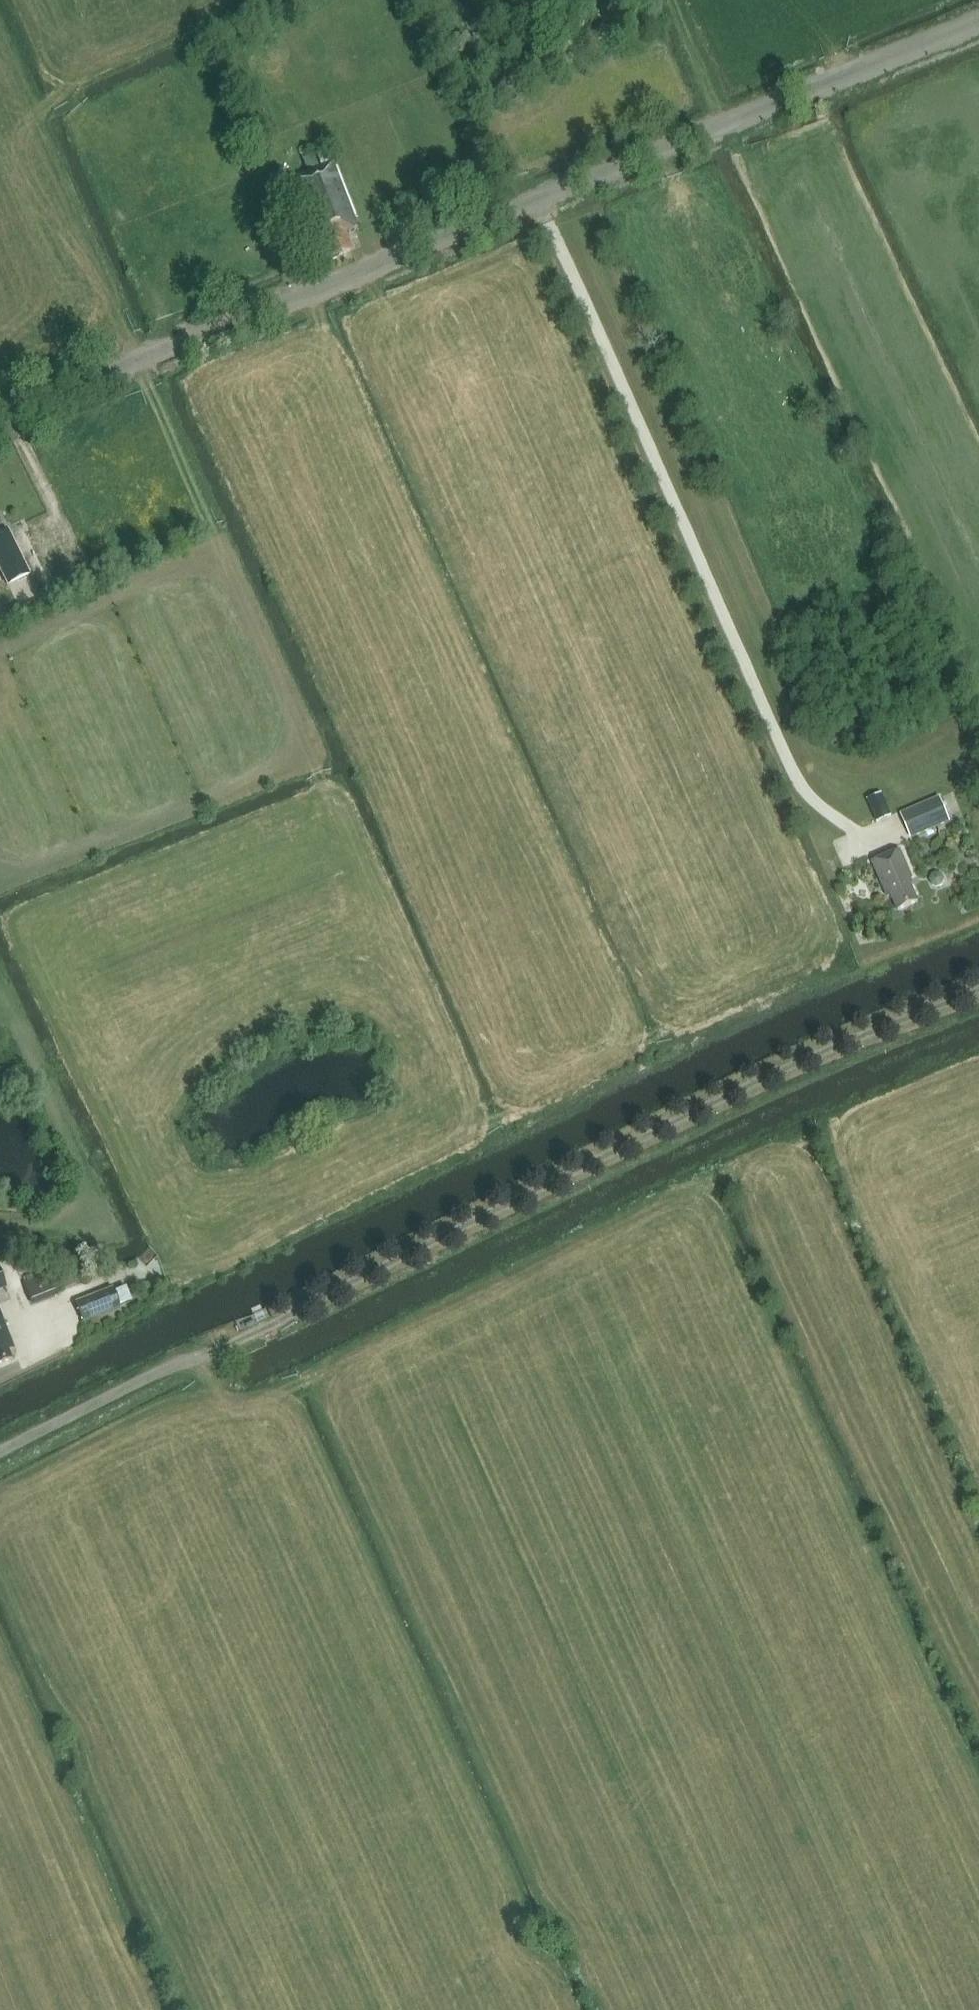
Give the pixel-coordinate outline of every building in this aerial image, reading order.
[(345,232),(359,227),(334,163),(288,181),(311,241),(317,238),(326,260),(352,250),(345,232)] [(4,582),(26,573),(6,529),(0,532),(0,574),(4,582)] [(867,800),(873,813),(888,806),(883,793),(867,800)] [(950,821),(939,796),(900,814),(911,838),(950,821)] [(894,895),(899,908),(919,901),(911,879),(914,878),(903,849),(873,860),(887,897),(894,895)] [(932,886),(937,888),(943,885),(945,880),(942,874),(937,873),(931,875),(929,880),(932,886)] [(23,1283),(32,1306),(59,1295),(50,1273),(23,1283)] [(132,1301),(126,1287),(115,1291),(113,1288),(75,1302),(83,1322),(121,1308),(120,1306),(132,1301)] [(11,1359),(8,1350),(14,1347),(0,1312),(0,1363),(11,1359)]
